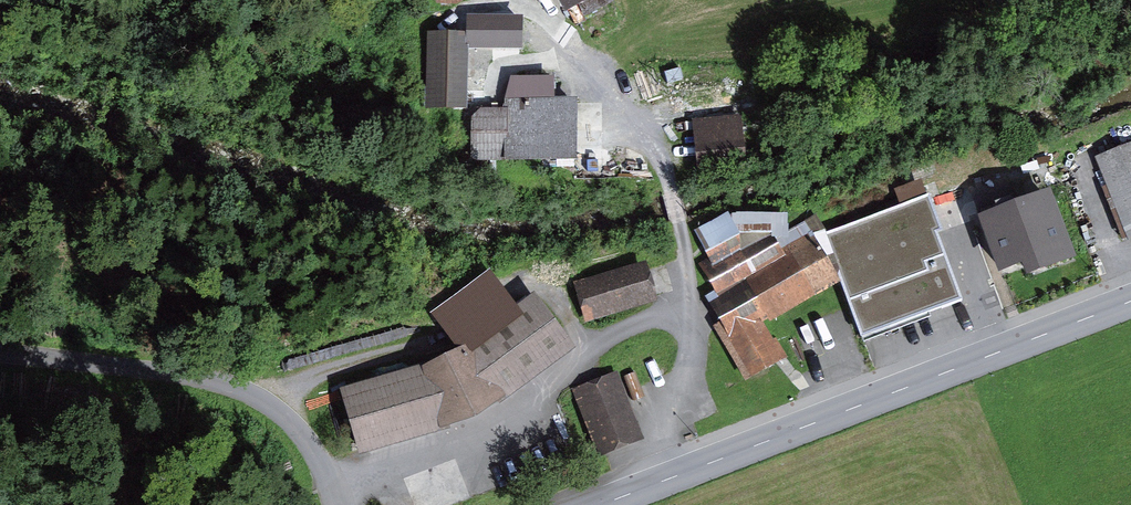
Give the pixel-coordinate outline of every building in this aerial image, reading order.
[(572,11),(596,0),(566,0),(572,11)] [(483,15),(465,15),(465,31),(470,31),(470,37),(483,37),(483,15)] [(536,15),(483,15),(483,37),(483,48),(536,48),(536,15)] [(465,31),(427,31),(427,107),(470,107),(470,37),(470,31),(465,31)] [(514,104),(478,103),(476,153),(587,156),(589,98),(515,96),(514,104)] [(737,117),(697,121),(701,163),(742,159),(737,117)] [(1104,154),(1130,219),(1130,143),(1104,154)] [(933,194),(833,231),(871,335),(971,299),(933,194)] [(1063,194),(994,217),(1016,280),(1085,257),(1063,194)] [(722,289),(708,298),(755,379),(795,357),(773,320),(843,280),(821,243),(797,257),(783,234),(713,274),(722,289)] [(656,256),(581,276),(590,313),(665,294),(656,256)] [(427,364),(344,384),(367,454),(491,419),(587,345),(544,290),(477,341),(427,364)] [(624,366),(578,384),(605,452),(651,434),(624,366)]
